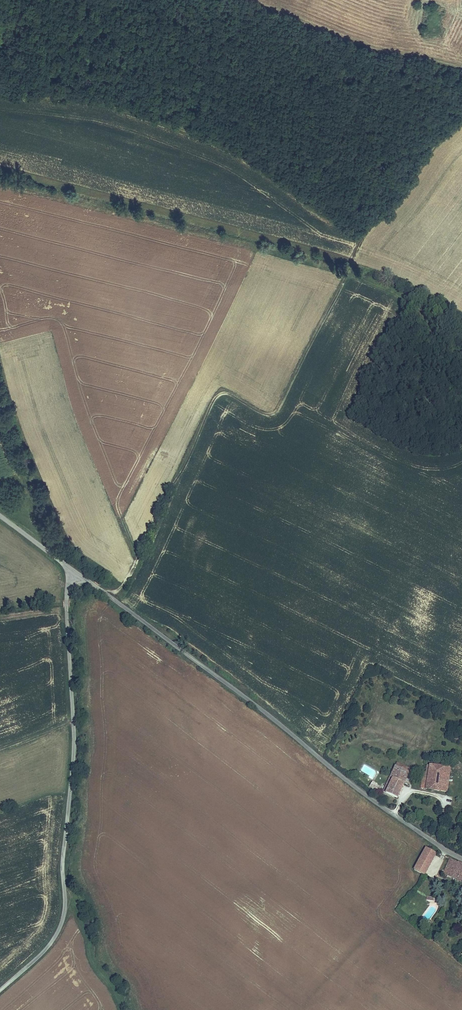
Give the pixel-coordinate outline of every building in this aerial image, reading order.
[(447,790),(450,765),(429,763),(428,776),(422,775),(421,786),(447,790)] [(393,778),(387,792),(398,798),(410,771),(396,764),(390,776),(393,778)] [(383,789),(387,792),(393,778),(390,776),(383,789)] [(370,779),(369,781),(373,784),(371,786),(376,789),(378,785),(373,783),(374,781),(370,779)] [(419,858),(429,864),(435,853),(425,848),(419,858)] [(411,868),(422,875),(429,864),(419,858),(411,868)] [(459,871),(461,865),(461,864),(457,861),(450,874),(461,880),(461,872),(459,871)] [(429,864),(422,875),(427,878),(434,867),(429,864)]
